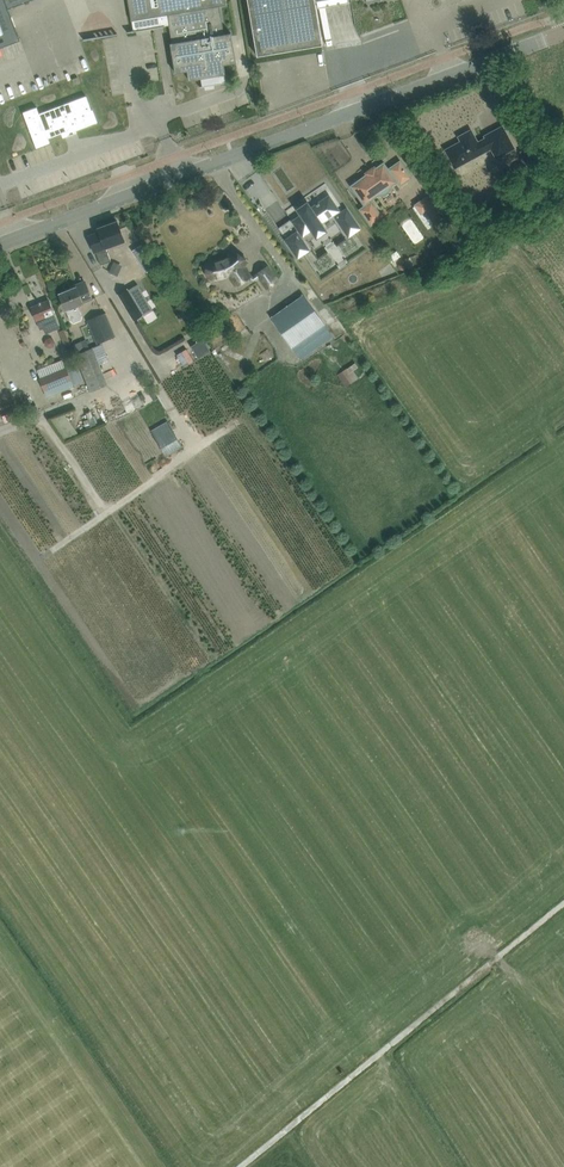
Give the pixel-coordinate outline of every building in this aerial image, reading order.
[(20,39),(8,8),(29,0),(0,0),(0,47),(20,39)] [(134,31),(165,26),(165,25),(169,25),(172,43),(170,43),(175,73),(187,70),(189,80),(201,78),(202,86),(200,86),(200,87),(228,82),(227,82),(225,74),(226,74),(224,64),(236,62),(231,33),(224,34),(219,5),(226,4),(226,0),(128,0),(131,20),(132,20),(134,31)] [(255,43),(257,55),(323,44),(315,0),(317,0),(248,0),(255,43)] [(41,61),(59,55),(57,50),(39,57),(41,61)] [(78,76),(72,78),(74,84),(80,82),(78,76)] [(496,89),(480,92),(483,107),(499,104),(496,89)] [(37,107),(23,112),(37,147),(50,142),(48,138),(64,132),(64,134),(98,122),(94,112),(92,112),(91,110),(92,109),(86,95),(39,113),(37,107)] [(485,136),(486,138),(478,142),(471,130),(459,136),(462,142),(458,144),(458,143),(446,149),(455,167),(483,152),(491,147),(497,157),(514,148),(502,126),(485,136)] [(533,144),(520,151),(528,166),(541,159),(533,144)] [(383,164),(353,185),(366,206),(361,209),(371,223),(381,217),(369,199),(378,193),(383,193),(387,190),(390,185),(398,179),(401,183),(410,177),(400,162),(388,170),(383,164)] [(311,209),(307,203),(298,209),(302,215),(293,221),(300,229),(286,239),(297,256),(308,249),(299,236),(311,228),(316,235),(325,229),(321,222),(334,213),(348,235),(359,228),(347,209),(340,213),(329,196),(319,203),(319,202),(316,204),(317,205),(311,209)] [(429,196),(416,205),(424,216),(429,213),(436,223),(444,218),(429,196)] [(97,252),(100,263),(110,261),(105,248),(125,241),(117,220),(98,227),(99,231),(88,236),(94,252),(97,252)] [(457,232),(450,237),(460,251),(467,246),(457,232)] [(406,246),(398,251),(402,257),(410,252),(406,246)] [(229,256),(226,258),(223,260),(220,261),(217,261),(213,262),(210,263),(208,265),(207,268),(207,271),(207,273),(212,277),(220,277),(229,274),(237,285),(250,276),(242,265),(244,259),(235,251),(233,253),(229,256)] [(399,260),(396,265),(399,270),(405,270),(408,265),(405,260),(399,260)] [(114,261),(109,272),(117,276),(122,265),(114,261)] [(269,268),(260,275),(268,288),(278,280),(269,268)] [(95,297),(93,293),(89,282),(77,286),(59,293),(64,304),(70,320),(74,323),(82,319),(82,315),(78,305),(95,297)] [(127,289),(119,294),(134,319),(151,308),(137,285),(128,290),(127,289)] [(302,293),(271,315),(302,358),(332,336),(302,293)] [(60,327),(53,311),(49,300),(41,303),(40,302),(39,302),(39,304),(31,307),(36,318),(40,329),(44,328),(46,333),(60,327)] [(106,312),(88,320),(90,324),(97,343),(116,336),(106,312)] [(229,324),(220,328),(223,336),(233,332),(229,324)] [(64,329),(59,331),(69,356),(75,354),(71,345),(64,329)] [(89,348),(75,354),(79,363),(96,357),(92,347),(89,348)] [(54,354),(32,362),(37,373),(58,365),(54,354)] [(360,368),(367,363),(363,357),(346,371),(353,381),(364,372),(360,368)] [(66,367),(39,378),(44,390),(47,397),(74,386),(71,379),(66,367)] [(115,403),(109,407),(116,419),(122,416),(115,403)] [(105,405),(100,410),(107,419),(113,415),(105,405)] [(20,408),(11,412),(15,419),(23,415),(20,408)] [(63,413),(72,435),(85,430),(76,408),(63,413)] [(133,416),(137,427),(154,421),(150,410),(133,416)] [(166,456),(182,447),(167,421),(151,430),(166,456)]
